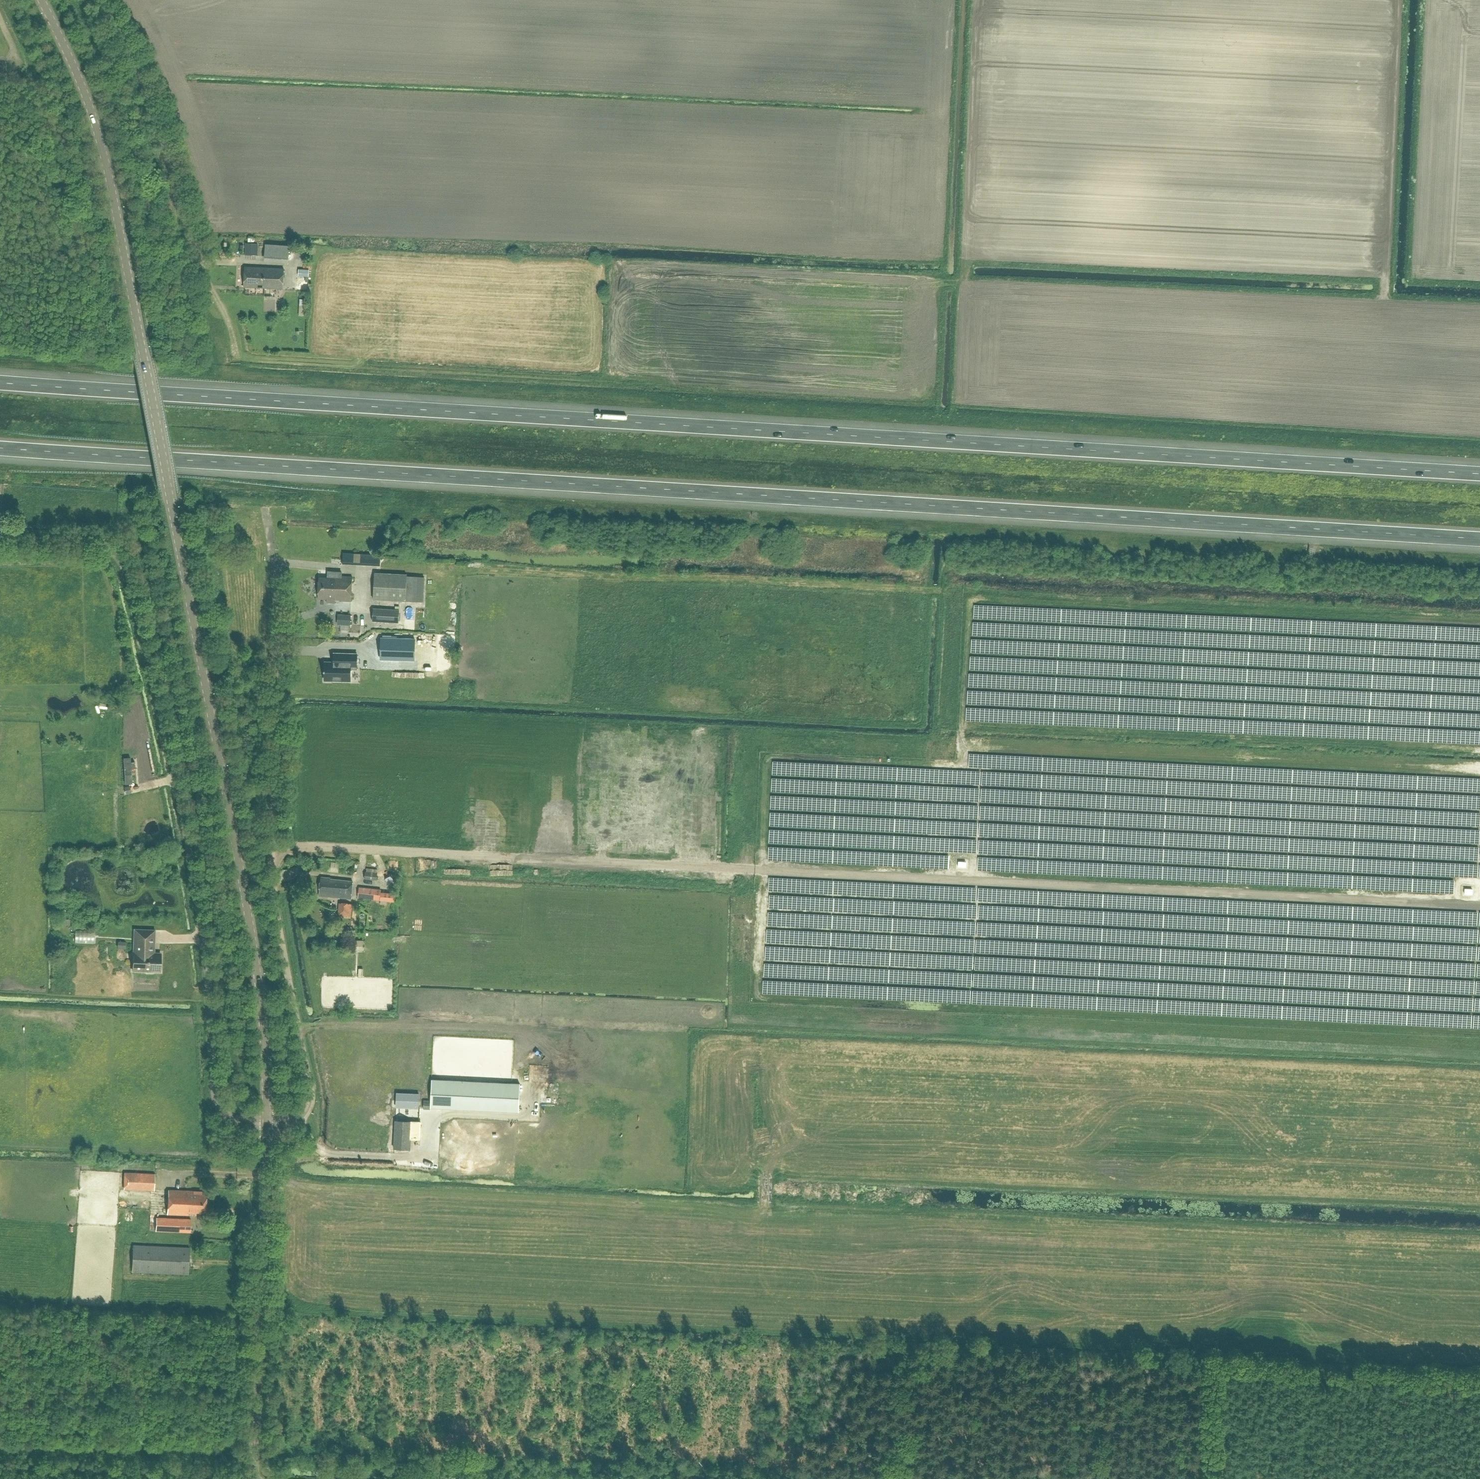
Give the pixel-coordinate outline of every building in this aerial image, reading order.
[(259,243),(255,242),(256,238),(248,237),(247,252),(258,253),(259,243)] [(289,245),(265,244),(264,261),(288,262),(289,245)] [(284,269),(245,267),(244,287),(283,289),(284,269)] [(298,270),(298,276),(306,276),(305,282),(309,282),(309,270),(298,270)] [(380,555),(362,555),(362,565),(380,566),(380,555)] [(319,577),(319,587),(352,589),(353,576),(342,576),(342,572),(328,571),(328,577),(319,577)] [(407,575),(407,574),(375,572),(373,600),(406,601),(407,575)] [(425,576),(407,575),(406,601),(424,602),(425,576)] [(352,589),(319,587),(318,599),(327,599),(327,602),(335,603),(336,600),(351,601),(352,589)] [(373,609),(372,621),(398,622),(399,611),(373,609)] [(348,617),(348,621),(359,622),(360,611),(339,610),(339,617),(348,617)] [(396,639),(383,639),(381,638),(380,659),(414,660),(415,639),(396,639)] [(319,675),(345,676),(345,664),(351,665),(352,650),(348,649),(329,648),(328,657),(320,657),(319,665),(318,667),(319,667),(319,675)] [(367,878),(377,879),(378,871),(367,871),(367,878)] [(331,878),(321,877),(319,895),(351,899),(353,881),(331,879),(331,878)] [(375,889),(359,887),(358,898),(374,900),(375,889)] [(341,903),(340,909),(339,916),(351,918),(353,905),(341,903)] [(160,971),(161,953),(154,953),(155,930),(134,929),(133,970),(147,971),(147,972),(153,972),(153,971),(160,971)] [(76,932),(76,940),(94,940),(94,932),(76,932)] [(581,1074),(570,1074),(570,1083),(581,1083),(581,1074)] [(432,1080),(430,1108),(519,1112),(520,1083),(432,1080)] [(419,1094),(397,1093),(396,1107),(418,1108),(419,1094)] [(419,1132),(412,1131),(413,1121),(396,1121),(394,1148),(410,1149),(411,1139),(419,1139),(419,1132)] [(154,1190),(155,1174),(142,1173),(125,1173),(124,1189),(154,1190)] [(201,1191),(168,1190),(167,1214),(195,1215),(196,1212),(205,1213),(205,1194),(201,1194),(201,1191)] [(155,1230),(191,1231),(191,1218),(157,1217),(155,1217),(155,1230)] [(188,1274),(190,1248),(133,1245),(132,1271),(188,1274)]
